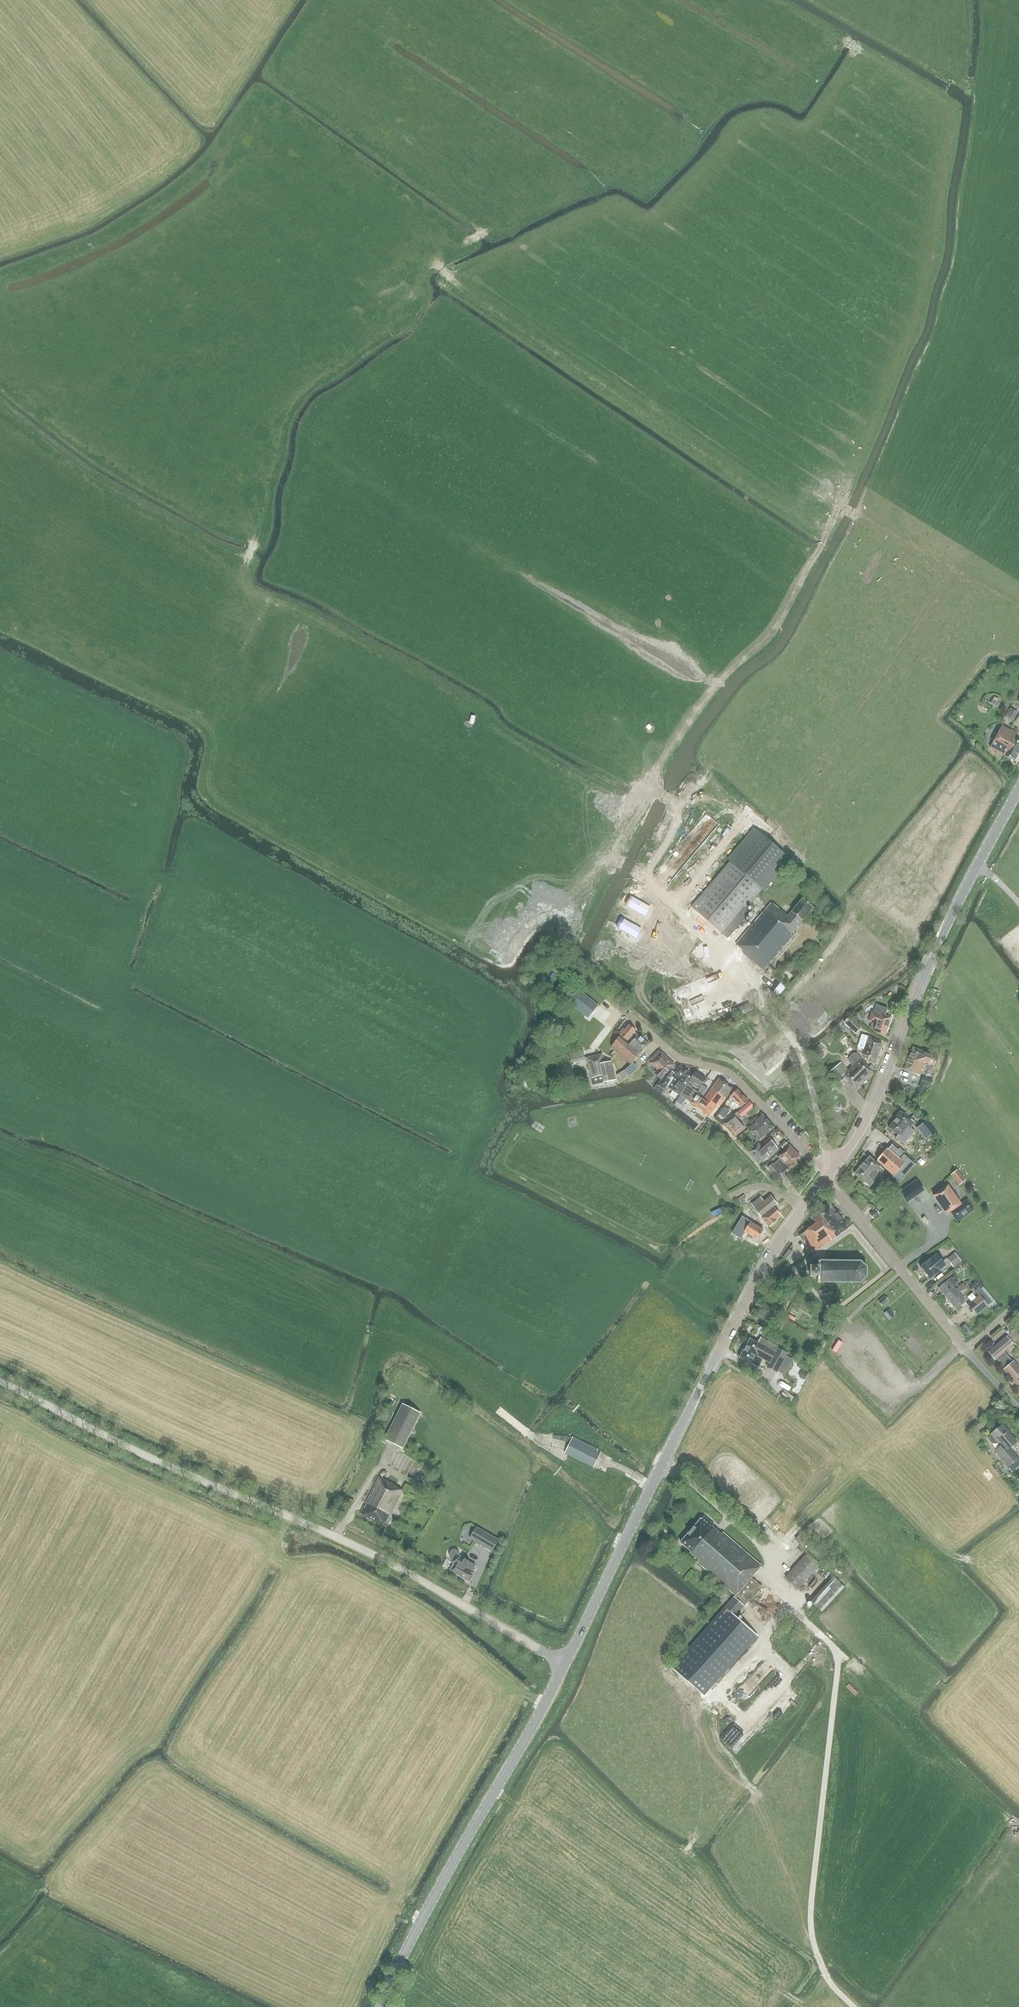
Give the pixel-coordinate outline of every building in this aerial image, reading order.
[(990,704),(997,708),(999,704),(997,702),(992,699),(990,704)] [(1017,712),(1010,708),(1006,715),(1013,719),(1017,712)] [(1018,752),(1018,743),(1013,739),(1016,734),(1002,726),(990,748),(1014,761),(1018,752)] [(707,814),(697,827),(709,837),(720,824),(707,814)] [(730,861),(691,907),(727,938),(749,912),(745,909),(762,889),(763,890),(789,859),(755,830),(729,861),(730,861)] [(644,915),(649,906),(632,896),(627,905),(644,915)] [(787,916),(771,902),(736,945),(744,951),(742,953),(763,971),(793,936),(791,934),(813,908),(802,899),(787,916)] [(617,926),(634,936),(639,927),(622,917),(617,926)] [(779,997),(787,989),(778,981),(771,989),(779,997)] [(578,990),(568,1003),(588,1018),(598,1006),(578,990)] [(875,1008),(873,1015),(871,1014),(869,1021),(871,1021),(870,1023),(872,1023),(870,1029),(874,1030),(874,1031),(885,1035),(891,1018),(885,1016),(887,1009),(878,1006),(875,1008)] [(865,1018),(860,1011),(856,1015),(861,1021),(865,1018)] [(861,1027),(850,1016),(844,1022),(856,1033),(861,1027)] [(614,1033),(618,1037),(620,1036),(627,1043),(635,1033),(634,1032),(635,1031),(629,1025),(625,1030),(623,1028),(619,1033),(616,1031),(614,1033)] [(648,1044),(635,1033),(627,1043),(620,1036),(618,1037),(614,1042),(611,1047),(631,1064),(641,1053),(648,1044)] [(875,1063),(881,1044),(875,1040),(875,1039),(870,1035),(864,1054),(868,1057),(868,1059),(875,1063)] [(934,1066),(937,1057),(926,1052),(926,1053),(913,1047),(904,1069),(919,1075),(925,1062),(934,1066)] [(810,1054),(816,1061),(821,1057),(814,1049),(810,1054)] [(582,1051),(569,1054),(571,1063),(585,1060),(582,1051)] [(661,1053),(651,1063),(658,1070),(655,1073),(661,1079),(664,1075),(674,1065),(670,1062),(671,1062),(661,1053)] [(872,1072),(858,1056),(856,1054),(853,1053),(848,1058),(848,1061),(850,1063),(852,1066),(848,1071),(840,1062),(827,1074),(837,1085),(845,1078),(855,1089),(872,1072)] [(611,1061),(604,1062),(602,1054),(587,1058),(592,1085),(615,1080),(611,1061)] [(679,1095),(693,1075),(679,1066),(674,1074),(676,1075),(668,1087),(671,1089),(679,1095)] [(620,1082),(629,1077),(625,1070),(616,1075),(620,1082)] [(665,1077),(664,1075),(661,1079),(657,1085),(664,1090),(671,1080),(669,1079),(673,1073),(669,1071),(665,1077)] [(687,1084),(692,1087),(693,1085),(699,1089),(705,1079),(695,1072),(687,1084)] [(932,1080),(923,1076),(918,1088),(927,1091),(932,1080)] [(714,1084),(705,1097),(716,1105),(717,1106),(718,1104),(720,1105),(732,1088),(719,1079),(714,1084)] [(696,1090),(692,1087),(687,1084),(678,1097),(687,1102),(688,1101),(698,1107),(698,1108),(709,1115),(716,1105),(705,1097),(696,1090)] [(748,1101),(737,1089),(729,1097),(740,1108),(748,1101)] [(746,1113),(753,1106),(750,1102),(742,1109),(746,1113)] [(725,1107),(719,1116),(726,1120),(732,1111),(725,1107)] [(737,1121),(746,1113),(742,1109),(737,1112),(723,1123),(734,1137),(744,1129),(737,1121)] [(914,1121),(900,1111),(888,1128),(903,1138),(914,1121)] [(773,1127),(762,1115),(755,1121),(756,1122),(747,1129),(756,1142),(773,1127)] [(926,1120),(919,1126),(929,1138),(936,1132),(926,1120)] [(767,1160),(779,1150),(769,1138),(760,1146),(758,1143),(748,1152),(759,1164),(766,1157),(767,1160)] [(788,1168),(800,1157),(789,1145),(777,1157),(779,1159),(774,1165),(772,1163),(767,1168),(776,1177),(781,1172),(782,1173),(788,1168)] [(898,1183),(914,1165),(892,1145),(888,1149),(887,1149),(877,1160),(893,1175),(892,1177),(898,1183)] [(869,1187),(883,1170),(869,1157),(854,1174),(869,1187)] [(925,1162),(920,1158),(917,1161),(921,1166),(925,1162)] [(958,1185),(965,1181),(956,1170),(950,1175),(958,1185)] [(897,1184),(889,1177),(884,1182),(892,1189),(897,1184)] [(921,1188),(914,1178),(897,1190),(905,1200),(921,1188)] [(946,1215),(950,1212),(956,1222),(973,1210),(966,1200),(960,1204),(947,1186),(932,1196),(946,1215)] [(738,1206),(747,1201),(744,1195),(735,1201),(738,1206)] [(770,1196),(764,1201),(760,1196),(751,1204),(755,1208),(755,1209),(761,1217),(769,1227),(776,1221),(775,1219),(780,1215),(773,1208),(777,1205),(770,1196)] [(812,1253),(847,1228),(829,1204),(812,1216),(810,1217),(815,1224),(799,1236),(812,1253)] [(873,1219),(878,1214),(875,1210),(869,1215),(873,1219)] [(763,1230),(746,1219),(745,1220),(742,1218),(737,1227),(740,1229),(757,1240),(763,1230)] [(949,1271),(963,1260),(955,1250),(941,1261),(945,1265),(949,1271)] [(928,1260),(920,1267),(930,1279),(938,1272),(938,1271),(945,1265),(941,1261),(936,1255),(929,1260),(928,1260)] [(818,1267),(817,1267),(812,1267),(810,1267),(810,1276),(812,1276),(818,1276),(818,1282),(859,1282),(861,1282),(866,1277),(866,1276),(866,1269),(865,1268),(860,1263),(859,1262),(818,1262),(818,1267)] [(953,1275),(948,1280),(938,1288),(954,1308),(964,1300),(953,1286),(958,1282),(953,1275)] [(994,1300),(981,1285),(975,1291),(978,1295),(967,1305),(976,1315),(994,1300)] [(895,1315),(890,1309),(884,1314),(889,1320),(895,1315)] [(765,1329),(770,1320),(763,1317),(759,1325),(765,1329)] [(780,1330),(779,1329),(781,1326),(778,1323),(771,1330),(776,1334),(780,1330)] [(1017,1385),(1018,1388),(1018,1368),(1013,1361),(1013,1362),(1004,1352),(1018,1339),(1018,1335),(1014,1329),(988,1351),(995,1360),(996,1358),(1005,1369),(1004,1370),(1013,1381),(1010,1383),(1014,1387),(1017,1385)] [(787,1353),(775,1347),(761,1339),(758,1344),(750,1339),(739,1358),(751,1364),(752,1364),(757,1367),(762,1359),(769,1362),(767,1367),(776,1372),(777,1371),(784,1375),(792,1360),(785,1356),(787,1353)] [(799,1377),(805,1380),(808,1374),(802,1371),(799,1377)] [(421,1413),(402,1403),(384,1439),(403,1449),(421,1413)] [(976,1431),(982,1426),(979,1423),(973,1427),(976,1431)] [(990,1434),(991,1434),(989,1436),(989,1440),(992,1443),(996,1443),(997,1442),(1000,1446),(995,1450),(1007,1465),(1017,1457),(1009,1447),(1016,1441),(1002,1424),(990,1434)] [(593,1467),(600,1453),(571,1439),(564,1453),(593,1467)] [(1004,1474),(1009,1481),(1014,1477),(1009,1470),(1004,1474)] [(390,1515),(402,1490),(396,1487),(396,1486),(383,1479),(384,1477),(382,1476),(381,1478),(379,1477),(365,1503),(367,1504),(365,1507),(364,1506),(360,1514),(383,1525),(388,1514),(390,1515)] [(444,1497),(444,1489),(436,1488),(435,1496),(444,1497)] [(735,1595),(678,1661),(711,1689),(757,1636),(734,1616),(750,1599),(752,1599),(762,1587),(751,1577),(761,1566),(722,1532),(721,1534),(712,1526),(714,1525),(704,1516),(701,1519),(680,1542),(690,1551),(689,1552),(698,1560),(697,1562),(735,1595)] [(492,1551),(498,1540),(477,1527),(471,1538),(492,1551)] [(475,1565),(459,1556),(459,1553),(458,1551),(456,1550),(453,1550),(451,1551),(449,1554),(449,1556),(450,1559),(453,1560),(451,1562),(454,1563),(450,1571),(469,1582),(474,1574),(471,1573),(475,1565)] [(797,1589),(819,1565),(807,1554),(785,1577),(797,1589)] [(812,1602),(822,1611),(844,1587),(834,1578),(812,1602)] [(744,1738),(749,1730),(735,1720),(729,1728),(744,1738)]
